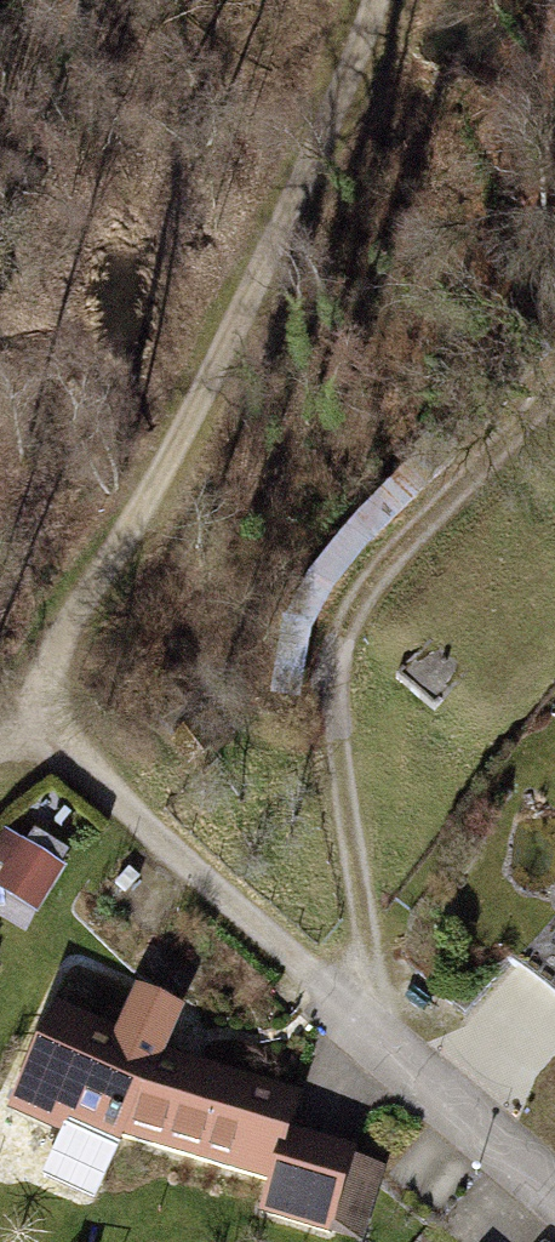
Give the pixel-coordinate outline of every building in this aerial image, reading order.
[(67,856),(16,836),(2,872),(53,892),(67,856)] [(523,957),(554,983),(554,917),(523,957)] [(47,1001),(0,1133),(0,1138),(41,1153),(53,1120),(275,1198),(264,1229),(299,1241),(366,1241),(391,1172),(303,1141),(318,1099),(170,1047),(186,1000),(123,978),(107,1023),(47,1001)]
